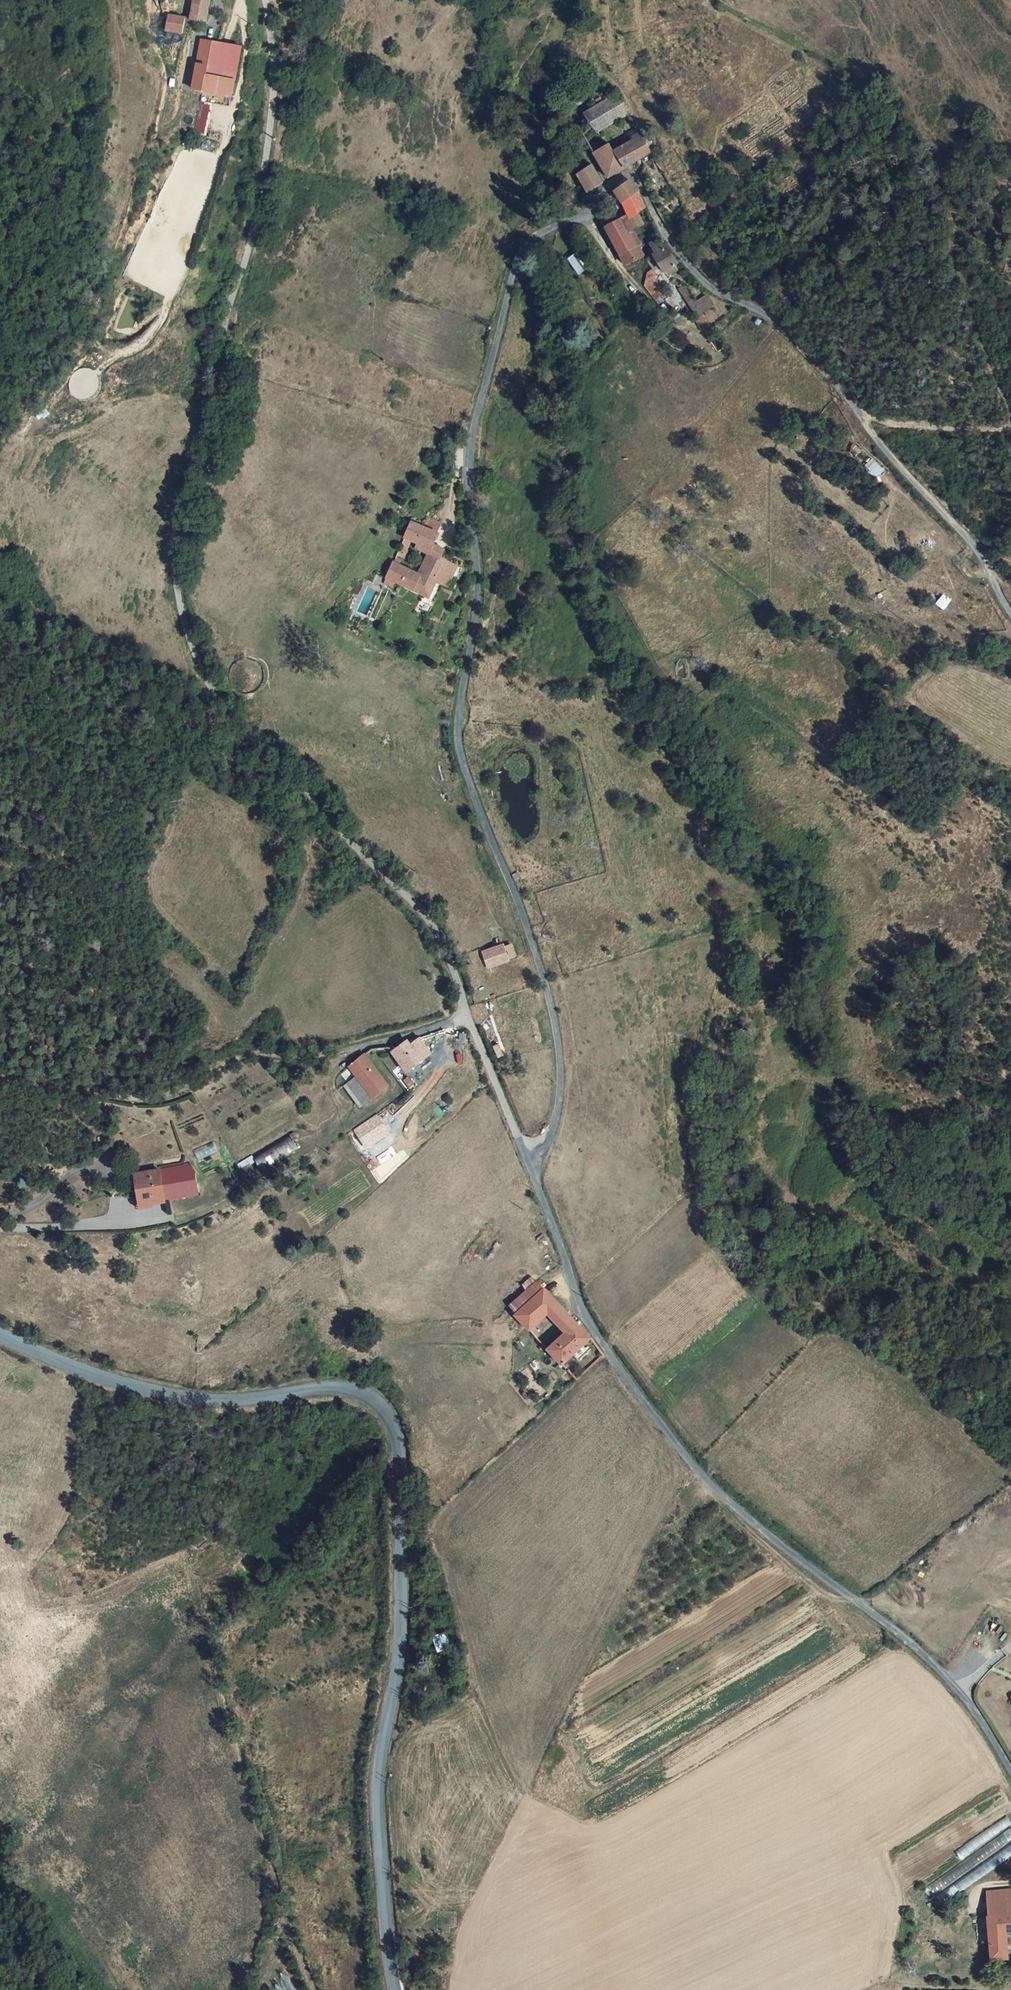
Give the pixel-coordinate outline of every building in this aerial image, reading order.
[(170,15),(175,16),(173,2),(173,0),(165,0),(168,15),(170,15)] [(195,5),(193,19),(207,20),(209,7),(195,5)] [(170,15),(167,30),(181,32),(184,18),(175,16),(170,15)] [(230,104),(239,56),(200,47),(191,95),(230,104)] [(582,112),(593,125),(628,106),(621,93),(582,112)] [(593,152),(607,177),(633,163),(652,153),(643,134),(613,150),(610,142),(593,152)] [(575,171),(586,189),(602,180),(591,163),(575,171)] [(621,203),(638,192),(639,190),(629,180),(613,191),(621,203)] [(638,192),(621,203),(625,214),(603,224),(619,253),(621,253),(624,262),(642,254),(637,245),(634,245),(625,228),(640,221),(635,209),(644,204),(638,192)] [(679,265),(672,254),(667,245),(664,247),(660,241),(653,245),(657,254),(654,257),(667,274),(679,265)] [(579,274),(590,268),(579,252),(569,259),(579,274)] [(654,274),(646,287),(656,302),(667,294),(657,280),(660,278),(656,271),(654,274)] [(701,303),(689,290),(683,295),(706,320),(703,323),(709,331),(718,323),(710,314),(718,306),(709,295),(701,303)] [(876,478),(885,471),(876,458),(867,465),(876,478)] [(430,519),(426,528),(438,533),(442,524),(430,519)] [(426,528),(413,522),(407,538),(428,547),(428,550),(433,552),(440,534),(438,533),(426,528)] [(443,572),(450,558),(447,557),(449,552),(444,550),(441,555),(439,554),(433,567),(433,568),(443,572)] [(398,558),(387,584),(393,587),(396,582),(403,585),(402,589),(407,591),(410,587),(416,590),(423,575),(400,565),(402,560),(398,558)] [(461,565),(450,558),(443,572),(437,583),(437,587),(448,593),(461,565)] [(443,572),(433,568),(428,578),(437,583),(443,572)] [(428,578),(423,575),(416,590),(423,593),(428,578)] [(434,597),(437,587),(437,583),(428,578),(423,593),(434,597)] [(504,944),(484,951),(489,966),(509,959),(504,944)] [(412,1045),(407,1039),(396,1047),(400,1053),(406,1061),(402,1063),(408,1070),(433,1051),(423,1035),(412,1045)] [(351,1064),(358,1076),(364,1084),(374,1096),(389,1084),(365,1053),(351,1064)] [(396,1056),(402,1063),(406,1061),(400,1053),(396,1056)] [(360,1107),(368,1101),(359,1088),(364,1084),(358,1076),(345,1086),(360,1107)] [(359,1088),(368,1101),(374,1096),(364,1084),(359,1088)] [(393,1139),(383,1122),(361,1135),(372,1152),(393,1139)] [(252,1152),(236,1164),(239,1169),(254,1158),(262,1170),(297,1147),(292,1137),(296,1135),(293,1128),(254,1154),(252,1152)] [(194,1191),(192,1183),(183,1183),(180,1168),(133,1174),(139,1206),(195,1197),(194,1191)] [(518,1312),(544,1287),(536,1280),(511,1304),(518,1312)] [(565,1309),(544,1287),(518,1312),(516,1314),(535,1334),(539,1330),(535,1324),(550,1310),(556,1318),(565,1309)] [(580,1324),(565,1309),(556,1318),(567,1330),(571,1333),(580,1324)] [(591,1337),(580,1324),(571,1333),(560,1344),(556,1341),(549,1348),(563,1364),(591,1337)] [(571,1333),(567,1330),(556,1341),(560,1344),(571,1333)] [(436,1632),(440,1631),(439,1626),(432,1628),(432,1630),(437,1647),(440,1645),(436,1632)] [(446,1629),(440,1631),(436,1632),(440,1645),(451,1644),(446,1629)] [(572,1734),(574,1737),(581,1732),(586,1742),(593,1738),(589,1731),(599,1725),(596,1721),(572,1734)] [(1010,1827),(1010,1822),(1008,1817),(956,1852),(963,1862),(1010,1827)] [(1010,1856),(1010,1827),(930,1887),(944,1904),(1010,1856)] [(1010,1910),(1010,1888),(989,1891),(990,1913),(1010,1910)] [(990,1913),(994,1956),(1010,1955),(1009,1940),(1002,1941),(1001,1930),(1010,1930),(1010,1910),(990,1913)]
